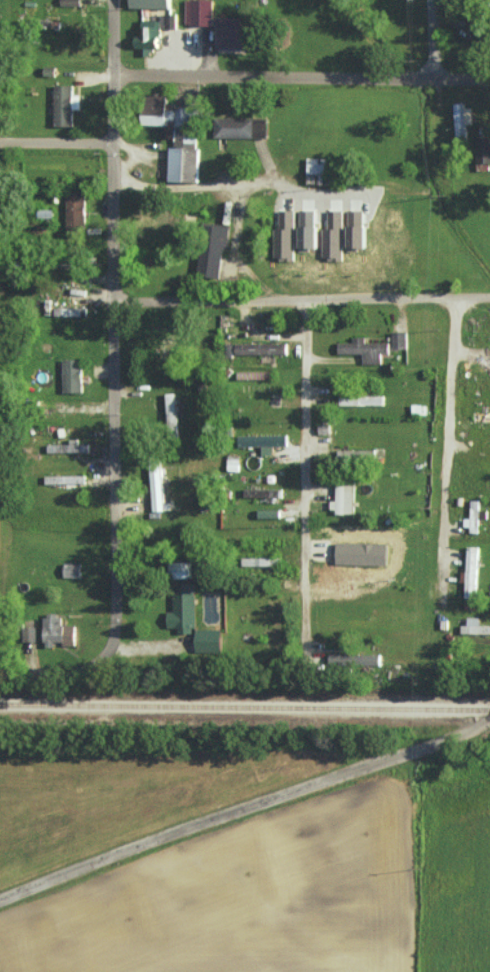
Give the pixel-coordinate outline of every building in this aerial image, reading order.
[(185,24),(212,25),(213,0),(186,0),(185,24)] [(176,28),(176,14),(160,13),(160,19),(142,19),(141,35),(136,35),(135,46),(144,47),(144,51),(159,51),(160,27),(176,28)] [(215,47),(259,48),(259,26),(215,25),(215,47)] [(54,125),(71,125),(71,108),(80,108),(80,95),(72,95),(72,84),(54,85),(54,125)] [(143,124),(163,125),(163,137),(174,137),(173,144),(196,145),(196,130),(193,130),(194,107),(174,106),(174,102),(166,102),(167,96),(144,94),(143,124)] [(474,123),(473,107),(464,107),(464,102),(455,102),(456,139),(466,139),(465,123),(474,123)] [(214,136),(267,138),(267,117),(214,116),(214,136)] [(476,138),(476,162),(489,162),(489,137),(476,138)] [(184,181),(185,147),(170,146),(169,180),(184,181)] [(307,174),(326,174),(327,157),(307,157),(307,174)] [(86,192),(67,191),(66,227),(85,227),(86,192)] [(135,209),(134,226),(180,227),(180,210),(135,209)] [(274,228),(274,258),(295,258),(294,210),(279,210),(279,228),(274,228)] [(300,249),(316,249),(316,210),(299,210),(300,249)] [(322,228),(322,259),(343,259),(343,210),(328,210),(327,228),(322,228)] [(365,210),(348,210),(349,248),(365,248),(365,210)] [(221,277),(227,225),(204,223),(198,274),(221,277)] [(407,347),(407,331),(392,331),(393,348),(407,347)] [(339,353),(363,353),(363,364),(382,364),(381,353),(390,353),(390,341),(365,341),(365,336),(353,337),(353,341),(338,342),(339,353)] [(236,342),(235,353),(286,354),(286,343),(236,342)] [(63,392),(82,392),(81,359),(62,359),(63,392)] [(166,393),(167,431),(177,431),(176,393),(166,393)] [(339,405),(384,405),(384,395),(339,395),(339,405)] [(473,412),(474,422),(489,421),(489,412),(473,412)] [(239,446),(288,445),(287,434),(239,435),(239,446)] [(48,453),(79,452),(79,439),(70,439),(70,444),(48,444),(48,453)] [(152,511),(163,511),(161,463),(150,464),(152,511)] [(45,475),(45,484),(85,483),(85,474),(45,475)] [(337,500),(330,500),(331,513),(354,512),(353,482),(336,482),(337,500)] [(244,496),(280,497),(280,489),(245,488),(244,496)] [(479,499),(471,499),(471,518),(465,518),(465,529),(479,529),(479,499)] [(476,598),(478,546),(467,546),(465,597),(476,598)] [(281,557),(242,557),(242,565),(280,566),(281,557)] [(191,577),(190,561),(171,562),(171,578),(191,577)] [(64,576),(80,577),(80,563),(64,563),(64,576)] [(194,596),(173,596),(173,611),(168,611),(168,627),(177,628),(177,633),(194,633),(194,596)] [(45,614),(44,646),(55,647),(55,643),(74,644),(74,625),(61,624),(61,614),(45,614)] [(479,617),(467,617),(467,625),(461,624),(461,633),(489,633),(489,625),(479,625),(479,617)] [(25,641),(35,640),(35,629),(24,629),(25,641)] [(195,651),(221,652),(221,629),(196,629),(195,651)] [(380,654),(330,653),(329,666),(380,667),(380,654)]
